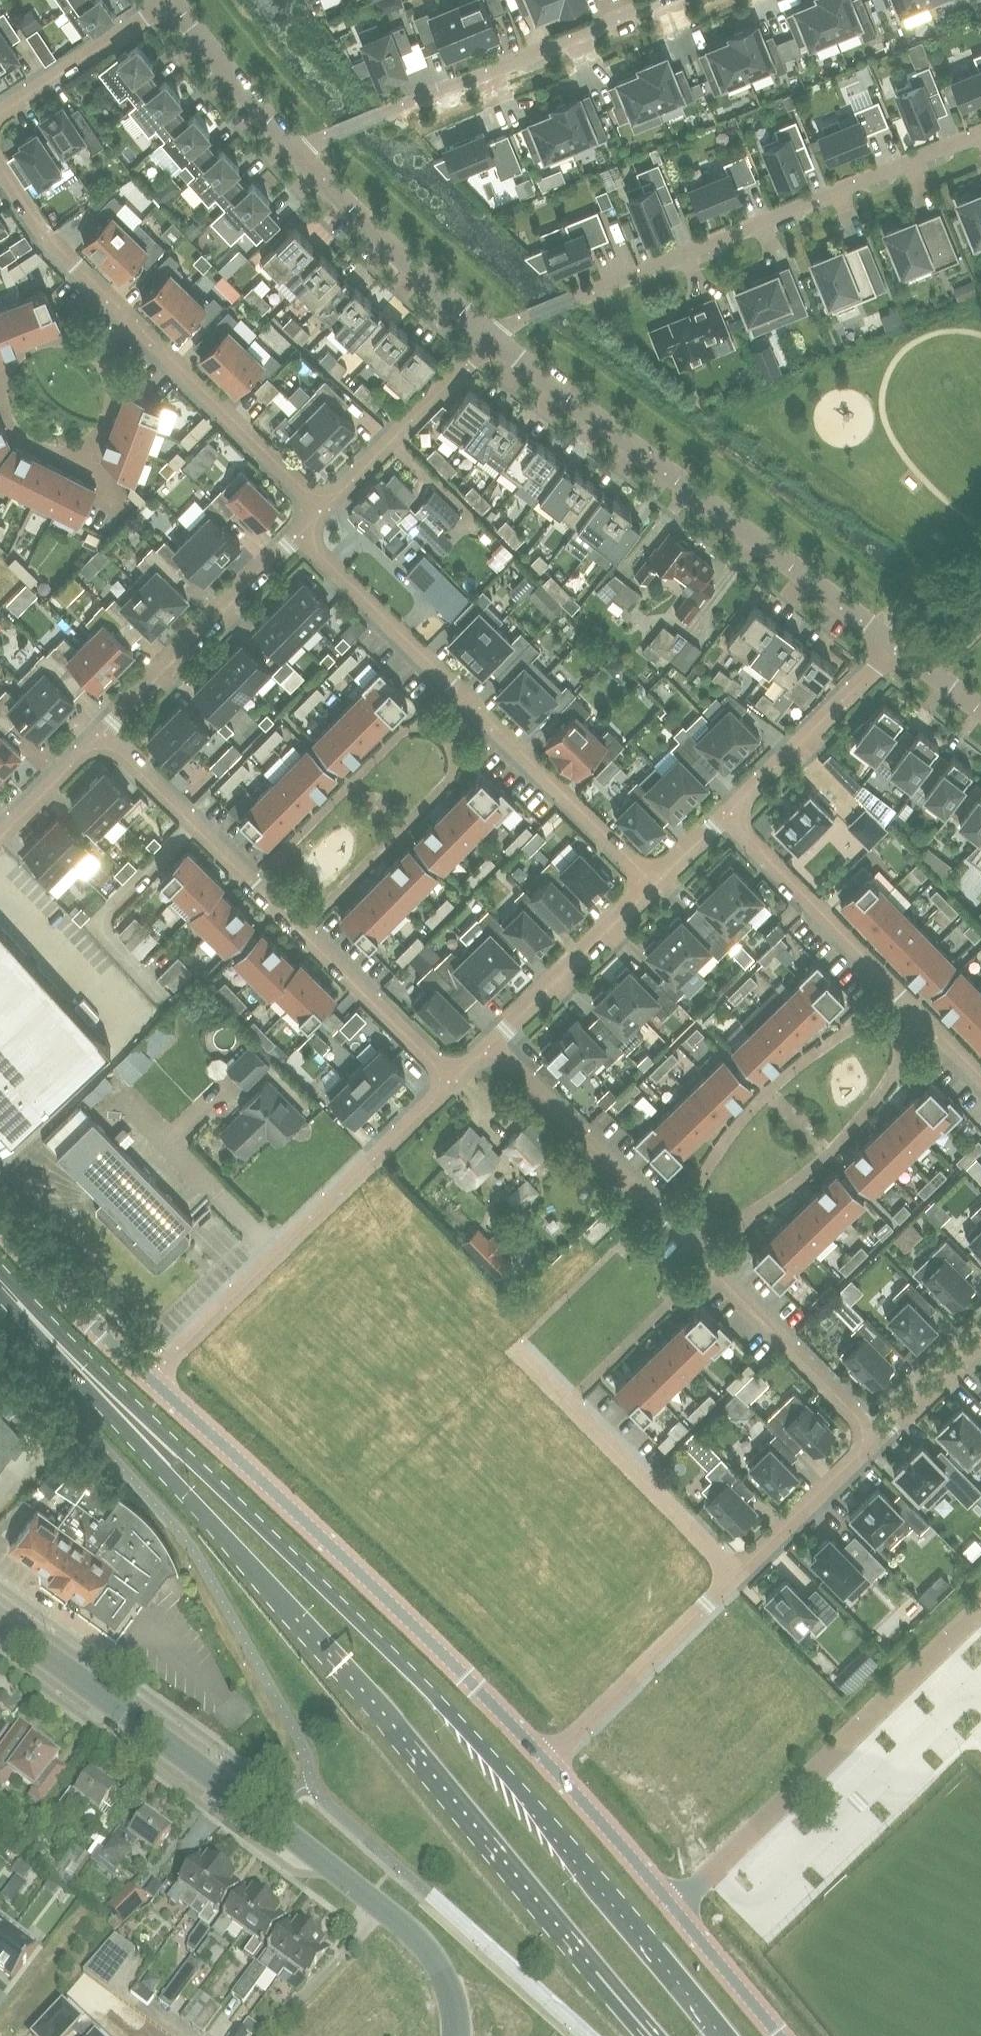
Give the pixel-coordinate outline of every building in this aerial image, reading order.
[(65,11),(80,0),(58,0),(65,11)] [(65,11),(85,39),(105,24),(104,22),(114,15),(104,0),(80,0),(65,11)] [(456,5),(473,48),(485,43),(485,41),(499,35),(491,17),(505,11),(501,0),(469,0),(456,5)] [(562,11),(558,0),(517,0),(522,14),(533,9),(537,18),(543,15),(544,19),(562,11)] [(562,11),(586,1),(586,0),(558,0),(562,11)] [(797,10),(786,15),(798,46),(810,41),(813,50),(837,40),(821,0),(808,0),(795,5),(797,10)] [(849,0),(821,0),(837,40),(860,30),(864,40),(877,35),(863,0),(851,5),(849,0)] [(925,0),(883,0),(886,7),(897,2),(901,11),(925,1),(925,0)] [(473,48),(456,5),(431,16),(429,12),(414,18),(425,44),(439,38),(447,56),(472,46),(473,48)] [(18,33),(4,12),(0,14),(0,71),(3,69),(5,72),(17,64),(15,61),(19,58),(7,40),(18,33)] [(352,63),(362,75),(374,70),(380,86),(393,80),(392,79),(407,73),(399,54),(413,48),(404,25),(363,42),(368,56),(352,63)] [(756,26),(732,35),(750,80),(773,70),(775,75),(787,69),(775,40),(764,45),(756,26)] [(36,50),(47,43),(38,29),(27,36),(36,50)] [(708,45),(709,47),(710,50),(698,55),(714,94),(727,89),(725,83),(747,74),(749,80),(750,80),(732,35),(708,45)] [(51,63),(61,57),(51,42),(41,48),(51,63)] [(137,106),(166,81),(165,81),(160,85),(147,69),(153,65),(138,46),(128,54),(126,52),(99,73),(120,100),(128,94),(137,106)] [(973,56),(979,70),(953,81),(955,83),(944,88),(951,105),(961,100),(963,105),(980,98),(980,53),(973,56)] [(666,58),(641,68),(660,112),(695,98),(685,73),(673,78),(666,58)] [(939,90),(929,65),(907,74),(910,82),(895,89),(912,131),(937,120),(926,95),(939,90)] [(659,113),(660,112),(641,68),(617,78),(619,83),(608,87),(618,112),(629,107),(633,116),(656,107),(659,113)] [(166,81),(137,106),(165,140),(161,143),(162,144),(194,116),(194,115),(188,120),(175,105),(181,100),(166,81)] [(578,98),(554,108),(572,152),(608,137),(598,113),(586,118),(578,98)] [(878,100),(872,102),(854,110),(858,120),(841,127),(838,119),(822,126),(825,133),(821,135),(831,159),(868,144),(864,135),(889,125),(878,100)] [(78,129),(68,114),(62,105),(41,119),(52,136),(63,153),(66,157),(86,144),(93,153),(104,146),(88,122),(78,129)] [(572,152),(554,108),(530,118),(532,123),(521,127),(531,152),(542,147),(546,156),(569,147),(571,152),(572,152)] [(194,116),(162,144),(182,168),(186,165),(194,175),(187,181),(188,182),(223,150),(223,149),(217,154),(204,139),(210,134),(194,116)] [(804,175),(802,171),(793,149),(806,144),(796,120),(774,129),(777,137),(762,143),(779,185),(804,175)] [(54,159),(63,153),(52,136),(43,142),(37,132),(21,142),(23,145),(16,150),(39,186),(62,171),(54,159)] [(434,161),(447,176),(492,158),(500,179),(522,170),(508,134),(487,142),(483,133),(446,148),(449,155),(434,161)] [(223,150),(188,182),(209,205),(216,199),(225,209),(221,212),(222,213),(253,183),(247,188),(234,173),(239,168),(223,150)] [(735,187),(756,179),(746,154),(723,163),(727,173),(691,188),(701,212),(739,197),(735,187)] [(646,239),(671,229),(660,203),(673,198),(658,163),(636,172),(641,184),(626,190),(646,239)] [(137,217),(156,202),(138,180),(119,195),(137,217)] [(253,183),(222,213),(238,230),(242,227),(257,243),(279,222),(264,206),(270,201),(253,183)] [(606,189),(595,194),(601,209),(612,205),(606,189)] [(972,198),(959,203),(977,248),(980,246),(980,194),(972,198)] [(84,243),(102,260),(133,228),(116,211),(124,204),(115,195),(110,198),(94,215),(103,224),(84,243)] [(570,237),(525,256),(540,270),(552,265),(555,272),(592,257),(588,247),(609,239),(597,210),(565,224),(570,237)] [(914,222),(912,222),(886,233),(903,273),(928,262),(931,271),(959,259),(941,214),(915,225),(914,222)] [(1,238),(9,232),(0,218),(0,237),(1,238)] [(133,228),(102,260),(119,277),(138,258),(147,267),(165,249),(139,223),(134,229),(133,228)] [(173,245),(184,235),(172,223),(162,234),(173,245)] [(280,278),(312,245),(295,228),(285,237),(282,234),(272,245),(275,248),(262,260),(280,278)] [(313,246),(312,245),(280,278),(280,279),(283,276),(299,292),(329,262),(321,254),(319,257),(310,249),(313,246)] [(17,256),(10,246),(0,253),(0,263),(2,266),(17,256)] [(840,252),(826,257),(813,263),(833,311),(877,293),(858,248),(842,255),(840,252)] [(42,250),(25,264),(32,273),(49,259),(42,250)] [(231,279),(252,258),(244,250),(223,272),(231,279)] [(142,300),(160,318),(191,285),(187,288),(171,272),(180,263),(170,253),(152,272),(161,281),(142,300)] [(26,272),(19,262),(8,269),(15,279),(26,272)] [(337,270),(329,262),(299,292),(317,309),(346,280),(346,279),(343,282),(334,273),(337,270)] [(777,274),(752,284),(736,290),(748,321),(775,310),(779,320),(806,308),(790,270),(777,275),(777,274)] [(335,326),(364,296),(355,288),(353,291),(344,283),(347,280),(346,280),(317,309),(335,326)] [(205,325),(223,306),(214,297),(208,302),(191,285),(160,318),(177,335),(196,316),(205,325)] [(253,305),(262,296),(253,287),(244,295),(253,305)] [(46,291),(25,300),(39,336),(60,327),(46,291)] [(579,292),(536,319),(541,326),(545,333),(588,306),(584,299),(579,292)] [(262,296),(253,305),(262,314),(271,305),(262,296)] [(372,303),(364,296),(335,326),(352,343),(381,312),(378,315),(369,306),(372,303)] [(19,344),(39,336),(25,300),(4,308),(19,344)] [(726,334),(727,333),(714,300),(686,311),(686,313),(671,320),(672,323),(651,332),(661,354),(669,351),(673,349),(681,368),(714,354),(708,339),(725,332),(726,334)] [(19,344),(4,308),(0,310),(0,352),(19,344)] [(228,311),(210,330),(219,339),(200,358),(218,375),(249,343),(232,326),(238,320),(228,311)] [(352,343),(371,359),(399,328),(390,320),(388,323),(379,315),(382,312),(381,312),(352,343)] [(283,325),(292,334),(301,325),(292,316),(283,325)] [(310,334),(301,325),(292,334),(302,343),(310,334)] [(407,335),(399,328),(371,359),(388,374),(386,377),(386,378),(417,343),(416,343),(414,346),(405,338),(407,335)] [(254,373),(263,382),(268,377),(282,363),(272,354),(263,363),(247,347),(250,343),(249,343),(218,375),(235,392),(254,373)] [(417,343),(386,378),(405,394),(417,381),(420,384),(430,373),(426,370),(435,360),(417,343)] [(320,360),(329,369),(338,360),(328,351),(320,360)] [(347,368),(338,360),(329,369),(339,378),(347,368)] [(280,389),(268,377),(263,382),(255,390),(267,402),(280,389)] [(316,390),(299,408),(337,445),(343,439),(346,441),(355,432),(353,430),(355,427),(335,408),(344,399),(325,380),(316,389),(316,390)] [(365,401),(374,392),(362,382),(354,391),(365,401)] [(462,442),(489,405),(470,390),(462,401),(458,398),(449,410),(453,413),(442,427),(462,442)] [(383,400),(374,392),(365,401),(375,410),(383,400)] [(127,393),(118,414),(155,428),(163,407),(127,393)] [(490,406),(489,405),(462,442),(464,439),(483,453),(509,420),(499,413),(497,416),(488,409),(490,406)] [(290,434),(298,442),(307,451),(305,454),(314,463),(317,461),(319,463),(322,461),(324,463),(333,454),(331,452),(337,445),(299,408),(289,418),(297,426),(290,434)] [(147,448),(155,428),(118,414),(110,434),(147,448)] [(509,420),(483,453),(502,467),(527,434),(527,433),(524,436),(515,429),(517,426),(509,420)] [(8,441),(0,425),(0,445),(8,441)] [(188,448),(189,448),(198,438),(190,430),(180,440),(188,448)] [(134,482),(147,448),(110,434),(102,455),(114,460),(112,464),(134,482)] [(527,434),(502,467),(521,482),(546,448),(538,442),(535,445),(526,437),(528,434),(527,434)] [(34,457),(14,446),(8,457),(4,455),(0,459),(0,483),(17,491),(34,457)] [(436,448),(427,456),(439,469),(448,461),(436,448)] [(546,448),(521,482),(540,496),(566,463),(565,462),(562,465),(553,458),(555,455),(546,448)] [(168,461),(177,469),(186,459),(178,451),(168,461)] [(55,467),(34,457),(17,491),(37,502),(55,467)] [(457,470),(448,461),(439,469),(448,478),(457,470)] [(566,463),(540,496),(559,511),(585,477),(576,470),(573,474),(564,466),(566,463)] [(37,502),(57,512),(75,477),(55,467),(37,502)] [(269,493),(259,484),(257,486),(241,471),(222,490),(221,490),(212,499),(229,515),(238,506),(258,526),(260,523),(262,525),(272,516),(269,514),(277,506),(266,496),(269,493)] [(408,531),(427,512),(445,529),(459,514),(435,490),(415,511),(409,504),(416,496),(394,475),(387,482),(382,478),(368,491),(396,520),(396,519),(408,531)] [(57,512),(78,522),(95,487),(75,477),(57,512)] [(559,511),(578,525),(604,492),(603,491),(601,494),(591,487),(593,484),(585,477),(559,511)] [(132,485),(128,494),(140,506),(146,500),(132,485)] [(464,494),(473,504),(482,495),(473,486),(464,494)] [(396,520),(368,491),(353,506),(356,509),(349,516),(374,541),(381,534),(396,520)] [(597,540),(622,506),(614,499),(611,502),(602,495),(604,492),(578,525),(597,540)] [(491,504),(482,495),(473,504),(482,513),(491,504)] [(229,515),(212,499),(203,508),(207,511),(189,529),(193,533),(222,562),(228,555),(231,558),(240,548),(238,546),(240,544),(220,524),(229,515)] [(631,513),(622,506),(597,540),(617,554),(640,524),(629,516),(631,513)] [(31,515),(29,530),(46,532),(47,517),(31,515)] [(439,529),(429,519),(418,529),(429,539),(439,529)] [(506,520),(497,529),(507,538),(515,529),(506,520)] [(524,538),(515,529),(507,538),(516,547),(524,538)] [(153,546),(176,569),(184,560),(204,580),(207,577),(209,580),(218,570),(216,568),(222,562),(193,533),(175,550),(165,540),(156,549),(153,546)] [(679,540),(670,534),(658,550),(656,549),(635,576),(645,583),(659,565),(671,574),(672,573),(677,567),(690,549),(688,547),(688,543),(683,540),(679,540)] [(509,543),(498,551),(508,565),(519,557),(509,543)] [(176,569),(153,546),(144,556),(138,563),(145,570),(134,581),(169,616),(175,610),(177,612),(186,602),(184,600),(187,598),(167,578),(176,569)] [(100,565),(107,557),(99,548),(91,556),(100,565)] [(713,567),(690,549),(677,567),(672,573),(688,585),(689,584),(695,589),(689,597),(688,596),(675,612),(688,622),(700,606),(699,605),(705,597),(706,598),(714,587),(704,579),(713,567)] [(540,554),(531,563),(540,572),(549,563),(540,554)] [(420,585),(437,568),(424,555),(407,572),(420,585)] [(16,557),(9,564),(31,586),(38,579),(16,557)] [(608,604),(614,597),(619,591),(634,603),(641,593),(615,574),(596,592),(608,604)] [(553,595),(562,586),(551,575),(543,584),(553,595)] [(78,576),(65,588),(78,601),(91,589),(78,576)] [(169,616),(134,581),(116,599),(115,598),(106,607),(122,623),(131,614),(151,634),(153,631),(156,634),(165,624),(163,622),(169,616)] [(287,597),(314,625),(330,608),(303,581),(287,597)] [(441,602),(454,614),(469,599),(456,586),(441,602)] [(571,595),(562,586),(553,595),(562,604),(572,614),(581,605),(571,595)] [(463,654),(465,656),(502,619),(487,604),(492,599),(483,590),(467,606),(476,614),(462,628),(450,641),(452,643),(449,646),(460,657),(463,654)] [(271,613),(299,640),(314,625),(287,597),(271,613)] [(554,597),(541,610),(550,619),(563,606),(554,597)] [(86,641),(115,670),(122,664),(124,666),(133,656),(131,654),(133,652),(114,632),(122,623),(106,607),(103,604),(94,613),(95,614),(86,622),(95,631),(86,641)] [(747,658),(774,621),(755,607),(747,617),(743,615),(734,627),(738,629),(727,643),(747,658)] [(299,640),(271,613),(255,629),(283,656),(299,640)] [(502,619),(465,656),(469,660),(466,663),(477,674),(480,671),(482,673),(488,667),(504,651),(513,660),(531,641),(521,632),(511,642),(496,627),(503,620),(502,619)] [(768,670),(794,636),(785,629),(782,632),(773,625),(775,622),(774,621),(747,658),(747,659),(750,656),(768,670)] [(681,650),(689,640),(677,631),(675,634),(663,625),(643,652),(655,661),(662,652),(673,660),(681,650)] [(813,650),(812,650),(810,653),(800,646),(802,643),(794,636),(768,670),(786,683),(784,687),(785,687),(813,650)] [(335,645),(342,652),(351,644),(343,637),(335,645)] [(115,670),(86,641),(77,650),(64,638),(56,646),(55,646),(46,655),(44,653),(63,672),(72,663),(97,688),(100,685),(102,688),(111,678),(109,676),(115,670)] [(685,669),(701,648),(689,640),(681,650),(673,660),(685,669)] [(540,651),(531,641),(513,660),(521,668),(506,684),(496,693),(502,699),(500,701),(510,711),(546,674),(532,660),(540,651)] [(226,659),(253,686),(269,670),(242,643),(226,659)] [(813,650),(785,687),(804,702),(815,688),(818,691),(827,679),(824,676),(832,665),(813,650)] [(327,668),(335,659),(328,652),(320,661),(327,668)] [(27,689),(56,718),(62,712),(65,714),(74,705),(72,702),(74,700),(54,680),(63,672),(44,653),(35,662),(36,663),(18,680),(27,689)] [(340,664),(347,671),(358,660),(351,653),(340,664)] [(210,675),(238,702),(253,686),(226,659),(210,675)] [(286,660),(279,667),(288,675),(295,668),(286,660)] [(340,664),(329,675),(336,682),(347,671),(340,664)] [(281,682),(288,675),(279,667),(272,674),(281,682)] [(362,686),(393,716),(407,702),(391,685),(394,682),(380,669),(362,686)] [(734,696),(742,686),(720,669),(712,679),(734,696)] [(549,705),(557,713),(574,696),(580,690),(571,681),(562,689),(546,674),(510,711),(521,722),(523,720),(529,725),(549,705)] [(238,702),(210,675),(194,691),(222,718),(238,702)] [(376,733),(393,716),(362,686),(362,687),(365,690),(348,706),(376,733)] [(306,698),(313,705),(324,694),(317,687),(306,698)] [(56,718),(27,689),(17,699),(6,689),(0,695),(0,716),(10,726),(19,717),(38,736),(41,734),(43,736),(52,727),(50,724),(56,718)] [(710,720),(741,752),(746,746),(749,749),(760,738),(738,716),(748,706),(728,692),(721,699),(726,704),(710,720)] [(775,719),(783,709),(763,694),(755,703),(775,719)] [(550,751),(559,761),(591,729),(582,720),(590,712),(574,696),(557,713),(566,722),(546,742),(552,749),(550,751)] [(302,716),(313,705),(306,698),(295,709),(302,716)] [(863,722),(852,733),(858,737),(855,741),(875,755),(903,719),(883,704),(868,725),(863,722)] [(180,705),(164,721),(195,752),(211,736),(180,705)] [(332,723),(359,750),(376,733),(348,706),(332,723)] [(266,730),(274,721),(267,714),(259,722),(266,730)] [(0,716),(0,769),(3,772),(9,766),(12,768),(21,759),(19,757),(21,754),(1,735),(10,726),(0,716)] [(679,740),(696,757),(704,748),(726,771),(738,760),(735,757),(741,752),(710,720),(709,720),(712,724),(703,733),(695,724),(679,740)] [(195,752),(164,721),(148,738),(179,768),(195,752)] [(225,721),(218,729),(230,740),(227,737),(234,730),(225,721)] [(314,741),(318,745),(342,768),(359,750),(332,723),(314,741)] [(265,740),(272,747),(283,735),(276,728),(265,740)] [(591,729),(559,761),(569,770),(572,768),(578,774),(598,753),(607,762),(624,745),(608,729),(599,738),(591,729)] [(907,747),(897,740),(875,768),(891,780),(897,772),(910,783),(938,746),(919,731),(907,747)] [(261,758),(272,747),(265,740),(254,751),(261,758)] [(662,773),(689,801),(695,796),(698,799),(709,787),(687,765),(696,757),(679,740),(670,748),(679,757),(662,773)] [(308,747),(290,765),(318,792),(336,774),(308,747)] [(604,783),(613,774),(621,766),(612,757),(607,762),(595,775),(604,783)] [(941,773),(931,766),(909,795),(925,807),(931,799),(944,808),(972,772),(953,757),(941,773)] [(231,774),(239,781),(250,770),(242,763),(231,774)] [(846,764),(838,774),(855,794),(862,784),(846,764)] [(290,765),(274,782),(301,809),(318,792),(290,765)] [(104,771),(88,788),(119,818),(135,802),(104,771)] [(187,791),(195,780),(181,771),(174,782),(187,791)] [(684,806),(689,801),(662,773),(645,789),(637,781),(628,790),(632,794),(645,807),(654,798),(675,820),(687,809),(684,806)] [(231,774),(220,785),(228,792),(239,781),(231,774)] [(482,775),(467,789),(497,819),(515,802),(501,788),(498,791),(482,775)] [(284,826),(301,809),(274,782),(257,799),(284,826)] [(103,834),(119,818),(88,788),(72,804),(89,821),(82,828),(96,841),(103,834)] [(497,820),(497,819),(467,789),(450,806),(478,834),(494,817),(497,820)] [(966,792),(950,813),(979,835),(980,832),(980,792),(975,799),(966,792)] [(820,834),(835,819),(833,817),(833,816),(831,815),(811,795),(810,793),(808,795),(809,795),(797,806),(788,814),(788,815),(777,826),(775,827),(776,829),(777,829),(779,831),(776,834),(788,847),(792,844),(797,849),(796,849),(798,851),(799,849),(817,831),(820,834)] [(664,826),(645,807),(632,794),(614,812),(635,834),(633,837),(645,850),(658,838),(655,835),(664,826)] [(267,844),(284,826),(257,799),(239,817),(267,844)] [(461,851),(478,834),(450,806),(433,824),(461,851)] [(888,830),(866,808),(848,826),(869,849),(888,830)] [(42,834),(73,864),(70,861),(85,845),(58,818),(42,834)] [(461,851),(433,824),(416,841),(443,868),(461,851)] [(526,826),(515,837),(523,844),(534,833),(526,826)] [(529,838),(522,845),(531,853),(537,847),(546,838),(537,830),(529,838)] [(49,889),(73,864),(42,834),(26,850),(43,867),(35,875),(49,889)] [(154,836),(146,845),(153,852),(162,844),(154,836)] [(523,844),(515,837),(504,848),(512,855),(523,844)] [(965,856),(980,868),(980,841),(965,856)] [(392,865),(420,892),(437,875),(409,847),(392,865)] [(178,895),(205,868),(188,850),(160,878),(178,895)] [(580,851),(560,870),(567,877),(589,899),(597,891),(600,894),(614,880),(600,866),(597,869),(580,851)] [(935,851),(928,860),(949,875),(956,865),(935,851)] [(484,874),(495,863),(488,856),(477,867),(484,874)] [(541,906),(540,906),(558,924),(565,917),(569,921),(582,909),(558,886),(567,877),(550,860),(534,876),(543,884),(531,896),(541,906)] [(130,861),(123,868),(130,875),(137,868),(130,861)] [(917,863),(910,869),(921,881),(928,874),(917,863)] [(861,883),(841,903),(858,920),(886,893),(869,876),(872,873),(863,864),(852,874),(861,883)] [(420,892),(392,865),(375,882),(403,909),(420,892)] [(716,885),(748,918),(765,902),(731,866),(720,876),(723,879),(716,885)] [(466,878),(473,885),(484,874),(477,867),(466,878)] [(130,875),(123,868),(116,876),(123,883),(130,875)] [(191,917),(222,885),(205,868),(178,895),(195,912),(190,916),(191,917)] [(403,909),(375,882),(358,899),(386,926),(403,909)] [(208,933),(235,906),(219,890),(223,885),(222,885),(191,917),(208,933)] [(748,918),(716,885),(709,892),(707,889),(696,899),(719,923),(710,932),(727,949),(743,933),(735,924),(744,915),(747,919),(748,918)] [(531,896),(524,889),(515,898),(520,903),(501,922),(513,934),(533,955),(541,947),(544,950),(555,938),(532,915),(540,906),(541,906),(531,896)] [(951,919),(959,911),(937,889),(930,896),(951,919)] [(858,920),(875,937),(903,910),(886,893),(858,920)] [(443,915),(454,904),(447,897),(436,908),(443,915)] [(341,917),(368,943),(369,944),(386,926),(358,899),(341,917)] [(226,951),(230,947),(241,936),(253,923),(235,906),(208,933),(226,951)] [(82,907),(75,914),(83,923),(90,915),(82,907)] [(425,919),(432,927),(443,915),(436,908),(425,919)] [(513,934),(501,922),(488,909),(478,920),(486,929),(469,945),(502,979),(509,971),(512,974),(521,966),(518,963),(519,962),(520,961),(519,960),(510,951),(503,944),(513,934)] [(875,937),(892,955),(920,927),(903,910),(875,937)] [(727,949),(710,932),(702,940),(679,917),(668,927),(671,929),(664,936),(696,969),(713,952),(718,957),(727,949)] [(146,921),(124,943),(131,950),(153,928),(146,921)] [(777,923),(764,935),(772,944),(773,943),(780,937),(785,931),(777,923)] [(974,942),(980,936),(980,935),(970,923),(963,931),(974,942)] [(22,1129),(112,1048),(0,925),(0,1105),(22,1129)] [(892,955),(909,972),(937,945),(920,927),(892,955)] [(262,932),(250,944),(234,960),(252,977),(279,949),(262,932)] [(414,954),(425,943),(418,936),(407,947),(414,954)] [(696,969),(664,936),(657,943),(655,940),(644,950),(667,974),(658,982),(678,1003),(679,1003),(675,999),(684,990),(679,985),(696,969)] [(780,937),(769,948),(776,955),(788,944),(781,937),(780,937)] [(455,987),(457,989),(467,979),(483,995),(483,996),(484,997),(485,996),(485,995),(486,994),(489,997),(497,989),(494,986),(502,979),(469,945),(458,956),(452,949),(435,966),(455,987)] [(909,972),(926,990),(954,962),(937,945),(909,972)] [(407,947),(396,958),(403,965),(414,954),(407,947)] [(769,948),(758,959),(762,963),(765,966),(776,955),(769,948)] [(252,977),(269,994),(301,962),(300,961),(296,966),(279,949),(252,977)] [(163,986),(185,963),(178,956),(157,978),(163,986)] [(827,978),(830,975),(817,961),(799,978),(829,1009),(844,994),(827,978)] [(274,990),(290,1006),(318,979),(301,962),(269,994),(270,994),(274,990)] [(425,989),(413,1001),(421,1008),(418,1011),(428,1021),(431,1018),(446,1034),(453,1027),(457,1031),(469,1019),(446,995),(455,987),(435,966),(433,964),(417,980),(425,989)] [(613,987),(644,1019),(654,1010),(662,1018),(678,1003),(658,982),(650,991),(627,967),(617,977),(620,980),(613,987)] [(977,986),(960,969),(932,996),(949,1014),(977,986)] [(739,986),(746,993),(757,982),(750,975),(739,986)] [(801,982),(785,998),(812,1026),(829,1009),(799,978),(798,979),(801,982)] [(318,979),(290,1006),(308,1024),(335,996),(318,979)] [(229,1000),(236,993),(225,982),(218,989),(229,1000)] [(739,986),(728,997),(735,1004),(746,993),(739,986)] [(949,1014),(966,1031),(980,1016),(980,990),(977,986),(949,1014)] [(644,1019),(613,987),(606,993),(603,991),(593,1001),(616,1024),(607,1033),(626,1052),(642,1037),(631,1025),(640,1016),(644,1020),(644,1019)] [(767,1015),(795,1042),(812,1026),(785,998),(776,990),(759,1006),(767,1015)] [(236,993),(229,1000),(240,1011),(247,1004),(236,993)] [(703,1021),(710,1028),(721,1017),(714,1010),(703,1021)] [(767,1015),(750,1031),(777,1059),(795,1042),(767,1015)] [(980,1046),(980,1016),(966,1031),(980,1046)] [(143,1044),(158,1059),(183,1035),(167,1020),(143,1044)] [(626,1052),(607,1033),(598,1041),(578,1020),(561,1037),(593,1070),(593,1069),(590,1066),(599,1057),(607,1065),(623,1050),(626,1053),(626,1052)] [(258,1039),(265,1032),(254,1021),(247,1028),(258,1039)] [(692,1045),(704,1034),(697,1027),(685,1038),(692,1045)] [(347,1036),(339,1028),(338,1028),(333,1033),(342,1042),(347,1036)] [(321,1036),(315,1030),(306,1039),(312,1044),(321,1036)] [(777,1059),(750,1031),(732,1049),(760,1077),(777,1059)] [(265,1032),(258,1039),(269,1050),(276,1043),(265,1032)] [(541,1051),(575,1087),(593,1070),(561,1037),(554,1044),(551,1041),(541,1051)] [(306,1039),(298,1047),(298,1048),(304,1053),(312,1044),(306,1039)] [(247,1087),(269,1064),(251,1046),(228,1069),(247,1087)] [(380,1048),(363,1064),(388,1090),(405,1073),(380,1048)] [(136,1050),(95,1098),(103,1104),(144,1057),(136,1050)] [(679,1059),(672,1051),(660,1063),(668,1070),(679,1059)] [(733,1102),(751,1085),(724,1057),(706,1075),(733,1102)] [(660,1063),(649,1073),(656,1081),(668,1070),(660,1063)] [(342,1075),(372,1106),(388,1090),(363,1064),(348,1080),(343,1075),(342,1075)] [(355,1122),(372,1106),(342,1075),(325,1092),(355,1122)] [(733,1102),(706,1075),(689,1091),(716,1119),(733,1102)] [(277,1143),(304,1117),(269,1081),(242,1108),(244,1110),(222,1133),(244,1156),(267,1133),(277,1143)] [(634,1081),(622,1092),(629,1099),(641,1088),(638,1085),(634,1081)] [(947,1100),(944,1096),(929,1082),(915,1097),(946,1129),(964,1111),(950,1097),(947,1100)] [(605,1108),(618,1095),(610,1086),(597,1099),(605,1108)] [(716,1119),(689,1091),(672,1108),(699,1136),(716,1119)] [(611,1102),(611,1103),(618,1110),(629,1099),(622,1092),(618,1096),(611,1102)] [(946,1129),(915,1097),(897,1113),(926,1143),(943,1126),(945,1129),(946,1129)] [(699,1136),(672,1108),(655,1124),(652,1122),(682,1153),(699,1136)] [(926,1143),(897,1113),(880,1130),(909,1159),(926,1143)] [(183,1229),(193,1219),(93,1118),(58,1153),(103,1200),(97,1207),(96,1213),(154,1271),(159,1272),(180,1251),(190,1242),(189,1237),(183,1229)] [(651,1151),(653,1153),(667,1167),(682,1153),(652,1122),(634,1140),(648,1153),(651,1151)] [(493,1150),(469,1125),(437,1155),(461,1180),(493,1150)] [(544,1153),(521,1130),(504,1147),(526,1170),(544,1153)] [(909,1159),(880,1130),(863,1147),(892,1176),(909,1159)] [(967,1150),(974,1158),(980,1151),(980,1142),(978,1139),(967,1150)] [(892,1176),(863,1147),(845,1164),(874,1194),(892,1176)] [(963,1169),(974,1158),(967,1150),(956,1161),(963,1169)] [(936,1187),(947,1176),(940,1169),(929,1180),(936,1187)] [(837,1173),(819,1190),(846,1218),(864,1201),(837,1173)] [(924,1198),(936,1187),(929,1180),(917,1191),(924,1198)] [(846,1218),(819,1190),(802,1207),(829,1235),(846,1218)] [(904,1204),(892,1215),(899,1222),(911,1211),(904,1204)] [(971,1214),(979,1222),(966,1235),(978,1248),(974,1251),(980,1258),(980,1204),(971,1214)] [(812,1251),(829,1235),(802,1207),(785,1224),(812,1251)] [(893,1228),(886,1221),(875,1232),(882,1239),(893,1228)] [(911,1223),(905,1229),(915,1240),(922,1234),(911,1223)] [(785,1224),(767,1240),(797,1271),(798,1270),(795,1268),(812,1251),(785,1224)] [(463,1242),(475,1254),(490,1240),(478,1228),(463,1242)] [(973,1286),(963,1276),(956,1269),(966,1260),(946,1239),(929,1256),(938,1264),(925,1277),(933,1286),(930,1290),(940,1300),(944,1297),(953,1306),(962,1297),(965,1299),(974,1290),(971,1288),(973,1286)] [(779,1288),(797,1271),(767,1240),(752,1255),(769,1272),(766,1274),(779,1288)] [(861,1245),(850,1256),(857,1264),(868,1252),(861,1245)] [(497,1277),(512,1263),(500,1251),(485,1265),(497,1277)] [(846,1275),(857,1264),(850,1256),(839,1267),(846,1275)] [(863,1292),(851,1280),(839,1291),(851,1303),(863,1292)] [(920,1310),(929,1301),(909,1280),(893,1296),(898,1301),(885,1314),(897,1326),(893,1330),(904,1340),(907,1337),(916,1346),(925,1337),(928,1340),(937,1331),(935,1328),(936,1327),(920,1310)] [(827,1301),(838,1290),(831,1283),(820,1294),(827,1301)] [(816,1312),(827,1301),(820,1294),(809,1305),(816,1312)] [(716,1323),(700,1307),(685,1321),(715,1352),(733,1334),(719,1320),(716,1323)] [(278,1312),(269,1321),(275,1327),(284,1318),(278,1312)] [(876,1348),(885,1339),(865,1319),(849,1334),(854,1340),(841,1353),(853,1365),(849,1368),(860,1379),(863,1376),(872,1385),(881,1376),(884,1378),(893,1369),(891,1367),(892,1365),(876,1348)] [(668,1338),(695,1366),(711,1349),(714,1352),(715,1352),(685,1321),(668,1338)] [(291,1325),(282,1333),(288,1339),(296,1331),(291,1325)] [(296,1331),(288,1339),(294,1345),(302,1337),(296,1331)] [(668,1338),(650,1355),(678,1382),(695,1366),(668,1338)] [(307,1342),(299,1351),(305,1357),(313,1348),(307,1342)] [(313,1348),(305,1357),(310,1363),(319,1354),(313,1348)] [(678,1382),(650,1355),(633,1371),(660,1399),(678,1382)] [(324,1359),(316,1368),(321,1374),(330,1365),(324,1359)] [(744,1382),(756,1371),(749,1364),(737,1375),(744,1382)] [(330,1365),(321,1374),(327,1380),(336,1371),(330,1365)] [(660,1399),(633,1371),(616,1389),(643,1417),(660,1399)] [(726,1386),(729,1389),(733,1393),(744,1382),(737,1375),(726,1386)] [(341,1377),(332,1385),(338,1391),(347,1382),(341,1377)] [(347,1382),(338,1391),(344,1397),(353,1388),(347,1382)] [(358,1394),(349,1402),(355,1408),(364,1400),(358,1394)] [(706,1412),(717,1401),(710,1394),(699,1405),(706,1412)] [(364,1400),(355,1408),(361,1414),(369,1406),(364,1400)] [(764,1421),(776,1433),(788,1445),(797,1436),(814,1453),(816,1451),(818,1454),(827,1445),(825,1442),(834,1433),(825,1424),(828,1421),(818,1410),(815,1413),(803,1401),(794,1409),(786,1409),(782,1404),(764,1421)] [(706,1412),(699,1405),(687,1415),(694,1423),(706,1412)] [(964,1409),(964,1408),(962,1406),(960,1408),(961,1409),(939,1429),(937,1431),(939,1433),(939,1432),(966,1460),(967,1462),(969,1460),(979,1449),(980,1451),(980,1426),(964,1409)] [(375,1411),(366,1420),(372,1426),(381,1417),(375,1411)] [(20,1440),(0,1417),(0,1467),(20,1440)] [(692,1449),(703,1438),(695,1430),(684,1441),(692,1449)] [(669,1433),(658,1444),(665,1451),(676,1440),(669,1433)] [(788,1445),(776,1433),(747,1462),(778,1494),(798,1474),(786,1462),(786,1458),(793,1451),(788,1445)] [(911,1457),(911,1456),(905,1462),(905,1463),(896,1472),(894,1473),(896,1475),(896,1474),(917,1496),(918,1498),(920,1496),(919,1496),(938,1478),(946,1486),(962,1470),(945,1452),(936,1460),(923,1447),(922,1446),(920,1447),(921,1448),(911,1457)] [(735,1530),(755,1511),(731,1486),(740,1477),(721,1457),(705,1473),(712,1479),(702,1488),(711,1497),(707,1502),(716,1511),(712,1514),(723,1525),(726,1521),(735,1530)] [(122,1498),(117,1495),(113,1501),(92,1475),(75,1464),(53,1487),(74,1498),(57,1522),(37,1509),(10,1546),(114,1622),(134,1594),(144,1602),(166,1572),(176,1568),(174,1562),(171,1556),(169,1550),(166,1545),(162,1539),(159,1534),(155,1529),(151,1524),(147,1519),(142,1514),(137,1510),(133,1506),(127,1502),(122,1498)] [(904,1515),(891,1502),(879,1490),(880,1489),(878,1488),(877,1489),(877,1490),(868,1499),(868,1498),(861,1505),(861,1506),(852,1515),(851,1514),(850,1516),(851,1517),(852,1517),(853,1519),(850,1522),(862,1534),(865,1530),(877,1543),(883,1537),(897,1524),(906,1533),(913,1526),(920,1533),(929,1523),(912,1506),(904,1515)] [(855,1562),(841,1548),(829,1537),(816,1549),(819,1552),(812,1559),(843,1591),(863,1571),(871,1580),(886,1566),(869,1549),(855,1562)] [(977,1564),(980,1560),(980,1541),(967,1554),(977,1564)] [(788,1621),(798,1632),(807,1623),(816,1632),(837,1611),(815,1589),(805,1599),(786,1579),(766,1599),(778,1611),(774,1614),(784,1625),(788,1621)] [(938,1599),(935,1596),(927,1587),(918,1596),(929,1607),(938,1599)] [(851,1671),(839,1683),(848,1691),(859,1680),(851,1671)] [(0,1750),(0,1780),(10,1772),(34,1789),(37,1784),(50,1794),(67,1771),(55,1762),(58,1758),(48,1750),(52,1746),(36,1734),(33,1739),(17,1727),(0,1750)] [(75,1818),(90,1806),(109,1820),(118,1807),(109,1800),(115,1792),(90,1774),(76,1793),(71,1789),(59,1805),(75,1818)] [(133,1839),(154,1855),(171,1832),(144,1813),(129,1835),(122,1830),(115,1840),(127,1848),(133,1839)] [(100,1836),(93,1856),(102,1859),(109,1839),(100,1836)] [(127,1848),(115,1840),(104,1855),(119,1866),(130,1850),(127,1848)] [(71,1885),(91,1856),(79,1848),(59,1877),(71,1885)] [(200,1857),(169,1899),(177,1905),(180,1901),(191,1909),(220,1869),(219,1868),(219,1865),(213,1860),(210,1862),(207,1860),(205,1859),(204,1860),(200,1857)] [(17,1876),(24,1866),(18,1861),(11,1871),(17,1876)] [(23,1881),(31,1871),(24,1866),(17,1876),(23,1881)] [(220,1869),(191,1909),(202,1918),(200,1921),(208,1927),(239,1885),(234,1882),(235,1881),(233,1879),(231,1877),(231,1874),(225,1870),(222,1871),(220,1869)] [(54,1895),(59,1889),(49,1881),(44,1888),(54,1895)] [(122,1923),(145,1901),(131,1886),(108,1909),(122,1923)] [(243,1932),(265,1902),(263,1901),(264,1898),(257,1893),(255,1895),(252,1893),(250,1892),(249,1893),(245,1890),(214,1932),(222,1938),(232,1924),(243,1932)] [(265,1902),(243,1932),(255,1941),(245,1954),(253,1960),(284,1918),(279,1915),(280,1914),(278,1912),(276,1910),(276,1907),(270,1902),(267,1903),(265,1902)] [(15,1926),(0,1914),(0,1946),(15,1926)] [(278,1979),(283,1971),(288,1965),(310,1935),(308,1934),(309,1931),(302,1926),(300,1928),(297,1926),(295,1925),(294,1926),(289,1922),(259,1964),(256,1962),(232,1995),(243,2003),(267,1971),(278,1979)] [(0,1946),(0,1969),(13,1979),(39,1944),(15,1926),(0,1946)] [(190,1939),(188,1947),(194,1952),(203,1940),(194,1933),(190,1939)] [(304,1984),(329,1950),(323,1945),(320,1943),(321,1940),(314,1935),(312,1936),(310,1935),(288,1965),(283,1971),(295,1980),(289,1987),(296,1992),(304,1984)] [(114,1964),(128,1945),(116,1937),(100,1953),(114,1964)] [(106,1974),(114,1964),(100,1953),(84,1974),(98,1984),(106,1974)] [(159,2001),(171,2010),(189,1985),(177,1976),(159,2001)] [(147,2005),(153,1997),(154,1997),(137,1984),(131,1992),(147,2005)] [(78,2035),(82,2035),(94,2024),(69,2000),(35,2035),(68,2035),(72,2031),(78,2035)] [(192,2026),(203,2034),(222,2009),(210,2001),(192,2026)] [(114,2009),(120,2015),(128,2007),(121,2002),(114,2009)] [(230,2035),(247,2035),(248,2034),(250,2035),(252,2035),(260,2028),(248,2019),(241,2029),(236,2025),(229,2034),(231,2035),(230,2035)] [(94,2024),(82,2035),(107,2035),(94,2024)]
